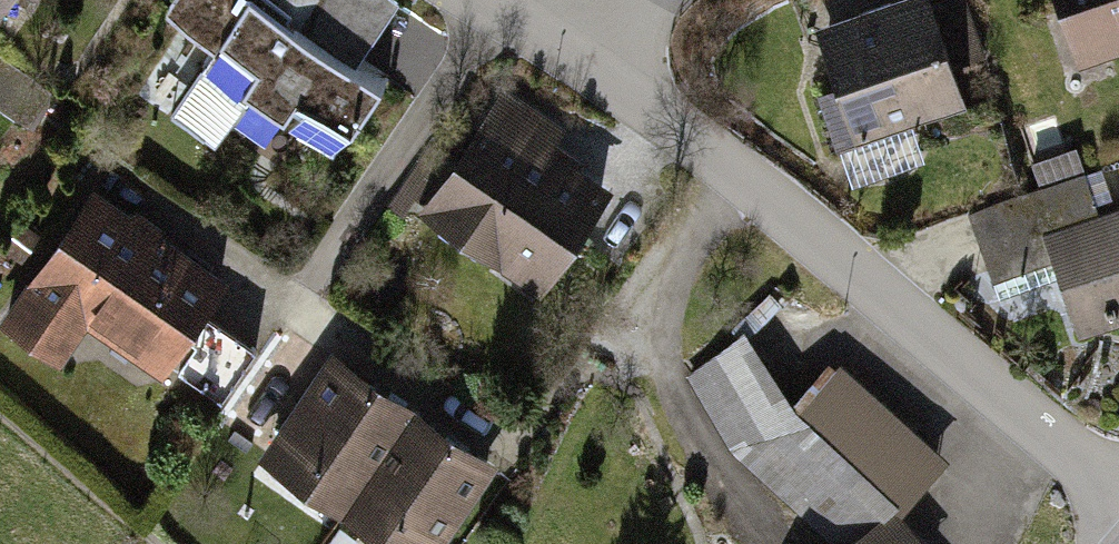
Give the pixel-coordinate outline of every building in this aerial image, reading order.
[(165,10),(212,41),(217,33),(251,56),(239,74),(278,100),(291,82),(353,123),(382,80),(284,14),(290,4),(284,0),(172,0),(165,10)] [(1072,74),(1118,61),(1118,0),(1052,0),(1072,74)] [(928,7),(803,44),(840,168),(966,130),(928,7)] [(514,100),(423,226),(541,310),(632,184),(514,100)] [(974,215),(1001,300),(1054,283),(1075,347),(1118,333),(1118,213),(1096,220),(1083,180),(974,215)] [(0,323),(0,335),(55,378),(93,330),(202,416),(272,327),(230,293),(103,193),(0,323)] [(906,508),(966,455),(871,349),(803,409),(741,339),(678,394),(743,466),(811,543),(938,543),(906,508)] [(254,471),(334,532),(412,429),(332,369),(254,471)] [(351,543),(451,543),(492,490),(412,429),(334,532),(351,543)]
